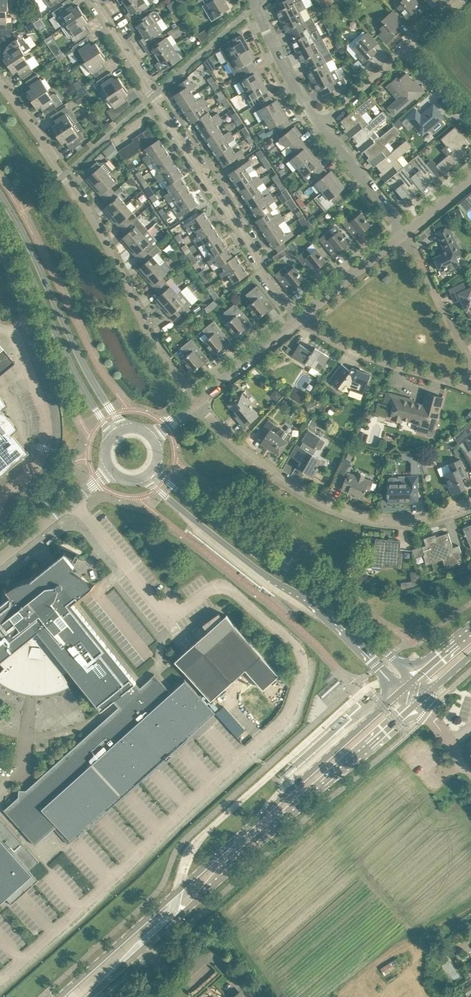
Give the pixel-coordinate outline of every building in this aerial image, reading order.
[(8,3),(12,3),(12,0),(0,0),(0,10),(8,9),(8,3)] [(149,5),(154,2),(153,0),(137,0),(127,7),(131,13),(126,16),(130,22),(141,15),(143,14),(141,11),(149,6),(149,5)] [(225,0),(205,0),(207,3),(216,18),(224,14),(223,12),(230,8),(225,0)] [(275,5),(278,10),(276,11),(281,21),(306,8),(302,0),(285,0),(275,5)] [(419,2),(418,0),(402,0),(401,1),(402,2),(397,6),(408,18),(412,14),(416,18),(426,9),(419,2)] [(64,26),(84,13),(78,5),(74,8),(72,5),(66,9),(63,4),(52,12),(62,27),(64,26)] [(286,31),(288,30),(291,35),(315,23),(312,17),(311,17),(306,8),(281,21),(286,31)] [(0,10),(0,29),(6,29),(13,29),(12,23),(11,23),(7,23),(7,16),(9,16),(8,9),(0,10)] [(38,9),(32,12),(36,19),(42,16),(38,9)] [(403,22),(397,14),(393,10),(382,20),(385,23),(380,27),(383,30),(378,34),(379,36),(386,43),(395,35),(396,36),(402,30),(398,26),(403,22)] [(141,32),(157,21),(162,18),(157,11),(154,11),(143,18),(141,15),(130,22),(128,23),(132,28),(137,25),(141,32)] [(89,33),(84,25),(88,22),(86,20),(88,20),(84,13),(64,26),(62,27),(69,37),(71,37),(72,37),(75,42),(89,33)] [(463,35),(470,44),(470,20),(466,24),(467,24),(466,25),(463,28),(466,32),(463,35)] [(145,39),(141,42),(144,47),(163,34),(162,32),(163,31),(157,21),(141,32),(145,39)] [(315,23),(291,35),(294,40),(292,41),(297,51),(315,42),(310,32),(318,29),(315,23)] [(45,39),(51,34),(46,27),(40,31),(45,39)] [(202,42),(210,34),(207,28),(197,34),(202,42)] [(0,37),(0,43),(5,50),(4,50),(4,51),(4,52),(4,53),(4,52),(6,54),(4,55),(6,57),(4,58),(8,64),(25,54),(32,49),(24,37),(21,39),(18,35),(17,36),(13,30),(0,37)] [(378,43),(371,35),(368,31),(357,41),(359,43),(354,47),(361,55),(359,56),(364,62),(370,57),(371,57),(377,51),(374,47),(378,43)] [(163,34),(144,47),(148,53),(153,50),(157,56),(173,45),(167,37),(165,38),(163,34)] [(227,62),(250,49),(242,34),(224,44),(220,48),(227,62)] [(85,62),(101,51),(96,43),(92,45),(87,37),(73,46),(73,48),(71,49),(78,60),(82,57),(85,62)] [(302,61),(304,60),(307,65),(330,53),(323,38),(315,42),(297,51),(302,61)] [(160,71),(181,58),(173,45),(157,56),(161,63),(157,66),(160,71)] [(60,47),(53,52),(56,56),(61,52),(62,52),(60,47)] [(235,77),(255,66),(252,61),(255,59),(250,49),(227,62),(235,77)] [(93,73),(96,77),(100,74),(97,70),(103,66),(101,63),(105,60),(104,58),(106,57),(101,51),(85,62),(92,73),(93,73)] [(335,69),(338,68),(330,53),(307,65),(309,70),(307,71),(312,81),(331,72),(335,69)] [(23,78),(31,72),(33,71),(30,66),(31,66),(27,60),(28,59),(25,54),(8,64),(14,73),(18,70),(23,78)] [(212,57),(206,60),(211,69),(217,66),(212,57)] [(358,59),(354,63),(357,68),(362,64),(358,59)] [(245,91),(263,81),(255,66),(235,77),(238,82),(240,81),(245,91)] [(331,72),(312,81),(317,91),(320,90),(322,95),(331,91),(347,83),(344,77),(340,79),(335,69),(331,72)] [(115,80),(113,76),(114,76),(111,72),(93,83),(96,87),(102,84),(106,90),(104,91),(108,96),(124,85),(119,77),(115,80)] [(355,72),(351,77),(356,81),(360,76),(355,72)] [(32,100),(48,89),(41,78),(40,78),(37,73),(27,80),(32,88),(28,91),(29,93),(28,94),(32,100)] [(395,115),(413,99),(420,93),(412,83),(414,82),(406,73),(399,79),(397,76),(390,83),(397,92),(394,95),(398,100),(389,108),(395,115)] [(69,78),(64,81),(67,87),(73,84),(69,78)] [(191,90),(196,86),(193,82),(192,83),(188,78),(179,84),(183,89),(174,95),(180,104),(194,95),(191,90)] [(79,90),(84,86),(81,81),(78,80),(74,83),(79,90)] [(260,102),(271,96),(263,81),(245,91),(247,95),(246,96),(252,106),(260,102)] [(127,92),(128,91),(124,85),(108,96),(114,106),(107,111),(113,120),(131,105),(127,99),(126,100),(124,97),(128,94),(127,92)] [(83,97),(90,93),(86,87),(80,91),(83,97)] [(54,93),(52,94),(48,89),(32,100),(37,108),(41,106),(47,114),(55,108),(63,103),(57,94),(54,93)] [(84,101),(80,95),(75,99),(79,104),(84,101)] [(186,113),(206,100),(203,96),(197,100),(194,95),(180,104),(186,113)] [(260,109),(254,112),(259,122),(265,118),(283,109),(277,99),(274,101),(271,96),(260,102),(263,107),(260,109)] [(362,115),(377,103),(371,96),(340,121),(346,128),(349,126),(351,129),(354,126),(357,131),(368,123),(362,115)] [(211,109),(208,104),(206,100),(186,113),(192,123),(194,121),(211,109)] [(444,116),(433,104),(421,115),(416,109),(407,117),(422,135),(430,128),(434,133),(445,124),(441,119),(444,116)] [(57,135),(73,124),(66,113),(69,110),(66,105),(51,115),(57,123),(53,126),(54,127),(53,128),(57,135)] [(217,113),(214,108),(211,109),(194,121),(200,130),(220,117),(217,113)] [(282,129),(291,124),(283,109),(265,118),(270,128),(277,125),(280,130),(282,129)] [(369,145),(380,137),(374,130),(386,119),(389,123),(392,121),(383,110),(368,123),(357,131),(352,135),(358,143),(360,140),(363,143),(366,141),(369,145)] [(206,139),(220,129),(217,124),(223,121),(220,117),(200,130),(206,139)] [(75,130),(77,129),(73,124),(57,135),(62,143),(66,141),(72,149),(82,142),(79,137),(79,136),(75,130)] [(293,149),(303,141),(299,137),(302,134),(295,125),(279,138),(287,147),(289,145),(293,149)] [(381,160),(391,152),(385,144),(401,132),(395,125),(380,137),(369,145),(364,150),(370,157),(372,155),(374,158),(377,155),(381,160)] [(247,138),(251,135),(245,126),(241,129),(247,138)] [(436,165),(437,167),(444,174),(466,155),(463,152),(465,150),(464,149),(466,147),(468,146),(468,145),(470,144),(455,126),(448,133),(441,139),(446,145),(445,146),(446,147),(448,145),(453,151),(436,165)] [(143,132),(149,142),(155,139),(148,128),(143,132)] [(212,148),(232,135),(229,131),(224,134),(220,129),(206,139),(212,148)] [(144,146),(149,142),(143,132),(137,135),(144,146)] [(139,149),(144,146),(137,135),(132,139),(134,141),(139,149)] [(238,144),(235,139),(232,135),(212,148),(218,157),(232,147),(238,144)] [(412,147),(411,145),(415,142),(411,136),(407,140),(407,139),(406,140),(412,147)] [(145,161),(166,148),(159,138),(151,144),(145,148),(148,154),(143,157),(145,161)] [(393,175),(395,173),(403,166),(406,164),(408,162),(402,155),(412,147),(406,140),(391,152),(381,160),(376,165),(381,172),(384,170),(386,172),(389,170),(393,175)] [(128,144),(135,154),(140,151),(139,149),(134,141),(128,144)] [(298,167),(313,155),(303,141),(293,149),(285,156),(289,160),(291,159),(298,167)] [(110,158),(118,151),(112,142),(103,150),(110,158)] [(130,158),(135,154),(128,144),(123,148),(130,158)] [(224,166),(232,161),(244,153),(241,149),(236,153),(232,147),(218,157),(224,166)] [(125,161),(130,158),(123,148),(118,151),(125,161)] [(157,167),(171,157),(166,148),(145,161),(148,165),(153,162),(157,167)] [(436,176),(430,168),(418,154),(410,161),(414,166),(417,166),(420,170),(411,177),(416,183),(421,179),(425,184),(427,182),(428,183),(436,176)] [(314,176),(324,168),(313,155),(298,167),(305,176),(310,171),(314,176)] [(157,179),(177,166),(171,157),(157,167),(160,172),(155,175),(157,179)] [(255,170),(251,165),(249,160),(229,173),(235,183),(255,170)] [(108,174),(97,161),(88,169),(92,174),(86,179),(94,187),(108,174)] [(166,186),(183,175),(177,166),(157,179),(160,183),(165,180),(169,184),(166,186)] [(421,189),(416,183),(411,177),(407,172),(403,167),(404,167),(403,166),(395,173),(399,178),(402,178),(405,182),(395,189),(405,201),(406,201),(405,200),(412,194),(412,195),(421,189)] [(322,191),(338,178),(331,170),(328,173),(324,168),(314,176),(318,181),(316,183),(322,191)] [(261,179),(258,175),(255,170),(235,183),(241,192),(261,179)] [(105,200),(114,191),(110,187),(116,182),(108,174),(94,187),(105,200)] [(167,199),(187,186),(181,177),(184,175),(183,175),(166,186),(170,191),(164,195),(167,199)] [(322,191),(316,196),(327,209),(330,207),(334,204),(336,202),(343,196),(340,191),(345,187),(338,178),(322,191)] [(247,201),(261,191),(258,186),(263,183),(261,179),(241,192),(247,201)] [(286,188),(283,185),(280,179),(276,182),(282,191),(286,188)] [(114,191),(105,200),(109,204),(106,207),(108,209),(105,211),(111,217),(126,204),(118,196),(117,194),(123,189),(121,186),(114,191)] [(178,204),(193,195),(187,186),(167,199),(169,203),(175,199),(178,204)] [(292,197),(288,192),(286,188),(282,191),(287,199),(286,201),(292,197)] [(253,210),(272,197),(270,193),(264,196),(261,191),(247,201),(253,210)] [(458,205),(465,213),(470,208),(470,194),(458,205)] [(179,217),(190,210),(199,204),(193,195),(178,204),(174,207),(177,212),(176,213),(179,217)] [(273,210),(273,209),(270,204),(275,201),(272,197),(253,210),(258,218),(259,219),(271,211),(273,210)] [(297,206),(295,203),(292,197),(286,201),(292,210),(297,206)] [(137,217),(133,212),(126,204),(111,217),(122,230),(137,217)] [(459,208),(450,213),(454,221),(463,216),(459,208)] [(190,234),(196,230),(210,221),(204,211),(184,224),(190,234)] [(262,229),(282,216),(279,212),(274,216),(271,211),(259,219),(258,218),(256,220),(262,229)] [(341,221),(350,232),(356,240),(362,235),(361,233),(371,225),(361,213),(355,217),(351,212),(344,219),(341,221)] [(299,218),(302,224),(305,229),(309,226),(311,224),(310,222),(308,219),(307,220),(303,215),(302,216),(299,218)] [(268,238),(282,229),(279,224),(285,220),(282,216),(262,229),(268,238)] [(137,217),(122,230),(126,234),(123,237),(125,239),(123,241),(128,247),(143,234),(148,229),(137,217)] [(433,226),(435,231),(446,225),(442,218),(433,226)] [(311,224),(309,226),(312,229),(314,228),(317,225),(318,224),(314,219),(312,221),(310,222),(311,224)] [(196,243),(216,230),(210,221),(196,230),(199,235),(193,239),(196,243)] [(463,256),(451,232),(449,227),(437,232),(445,249),(442,250),(444,253),(434,257),(441,270),(450,266),(452,268),(460,264),(457,258),(463,256)] [(274,248),(282,242),(294,235),(291,230),(286,234),(282,229),(268,238),(274,248)] [(207,248),(222,239),(216,230),(196,243),(199,247),(204,243),(207,248)] [(329,230),(319,238),(328,250),(334,258),(340,253),(338,251),(349,243),(342,235),(339,230),(333,235),(329,230)] [(153,240),(150,242),(143,234),(128,247),(139,260),(157,244),(153,240)] [(208,261),(228,248),(222,239),(207,248),(211,253),(205,257),(208,261)] [(157,244),(139,260),(143,264),(140,267),(142,269),(140,271),(145,277),(164,261),(164,260),(158,252),(161,249),(157,244)] [(179,248),(174,251),(177,256),(182,253),(179,248)] [(219,266),(236,255),(233,257),(228,248),(208,261),(210,265),(216,261),(219,266)] [(307,248),(297,256),(306,268),(312,276),(318,271),(316,269),(327,261),(320,253),(317,249),(311,253),(307,248)] [(222,277),(242,264),(236,255),(219,266),(222,265),(225,269),(220,273),(222,277)] [(167,272),(171,268),(164,261),(145,277),(157,290),(166,282),(162,277),(167,272)] [(234,283),(240,279),(248,273),(242,264),(222,277),(225,281),(230,278),(234,283)] [(304,279),(298,271),(294,266),(289,271),(285,266),(282,268),(275,275),(290,294),(296,289),(294,287),(304,279)] [(388,275),(384,278),(383,279),(387,283),(391,279),(388,275)] [(166,282),(157,290),(161,294),(157,297),(159,299),(157,301),(163,307),(181,291),(181,290),(177,294),(170,286),(166,282)] [(465,285),(464,283),(459,285),(450,289),(456,302),(461,299),(467,311),(470,318),(470,282),(465,285)] [(269,311),(274,306),(258,285),(250,292),(247,294),(253,302),(247,306),(257,319),(268,310),(269,311)] [(233,288),(230,295),(236,297),(238,290),(233,288)] [(181,291),(163,307),(174,320),(175,319),(179,316),(183,320),(188,317),(184,311),(189,307),(193,304),(181,291)] [(216,291),(211,294),(215,299),(219,297),(219,296),(216,291)] [(253,324),(246,316),(236,303),(225,312),(231,319),(225,324),(236,336),(246,328),(247,329),(253,324)] [(225,346),(231,342),(214,321),(203,330),(206,332),(200,337),(214,354),(224,345),(225,346)] [(188,355),(182,359),(192,372),(203,363),(203,364),(209,359),(192,338),(181,347),(188,355)] [(319,370),(329,356),(315,347),(312,352),(300,343),(295,350),(289,346),(286,351),(311,368),(312,366),(319,370)] [(15,362),(15,361),(14,362),(0,345),(0,375),(15,362)] [(335,371),(329,380),(343,390),(348,384),(365,390),(367,383),(368,381),(372,376),(370,375),(371,374),(365,371),(360,368),(359,369),(352,367),(350,370),(341,363),(335,371)] [(282,395),(276,389),(271,395),(277,401),(282,395)] [(294,390),(290,396),(302,403),(306,396),(302,393),(301,395),(294,390)] [(259,415),(251,405),(252,404),(247,398),(249,396),(245,391),(240,395),(228,404),(237,415),(236,416),(244,427),(259,415)] [(435,428),(437,417),(443,397),(427,393),(424,403),(425,403),(424,405),(409,401),(410,399),(395,395),(395,394),(391,393),(390,393),(388,393),(386,401),(394,403),(392,411),(393,412),(392,416),(393,416),(392,418),(402,421),(402,419),(418,423),(416,431),(425,433),(427,435),(430,436),(433,435),(435,433),(435,431),(435,428)] [(27,451),(26,450),(26,451),(10,432),(17,427),(16,426),(15,427),(0,408),(6,403),(6,402),(5,403),(0,397),(0,473),(27,451)] [(290,402),(284,398),(280,404),(286,408),(290,402)] [(316,408),(314,402),(306,404),(308,410),(316,408)] [(312,419),(309,424),(314,427),(317,422),(312,419)] [(281,428),(276,433),(271,429),(275,424),(269,420),(260,433),(265,437),(261,442),(279,455),(288,441),(291,435),(281,428)] [(463,428),(454,437),(459,444),(469,434),(470,436),(470,422),(463,428)] [(317,449),(314,447),(321,436),(308,429),(302,440),(304,441),(301,447),(297,444),(291,455),(301,461),(299,464),(305,467),(303,471),(314,477),(319,468),(317,467),(321,459),(314,455),(317,449)] [(366,433),(360,432),(358,441),(364,443),(366,433)] [(456,446),(454,449),(457,455),(463,452),(459,445),(456,446)] [(416,473),(423,473),(419,451),(413,452),(413,458),(415,457),(416,473)] [(344,474),(351,460),(350,460),(353,455),(348,453),(346,458),(345,458),(338,472),(344,474)] [(445,474),(444,474),(452,493),(466,488),(462,478),(468,476),(466,472),(462,463),(460,459),(449,464),(452,471),(445,474)] [(345,480),(342,489),(349,492),(349,491),(355,493),(354,495),(363,499),(366,489),(367,488),(371,490),(374,480),(365,477),(364,480),(356,477),(357,475),(347,472),(345,480)] [(389,482),(387,482),(387,494),(387,496),(388,496),(388,502),(400,502),(400,500),(411,500),(411,501),(418,501),(418,481),(418,475),(408,475),(408,481),(398,482),(398,478),(396,476),(390,477),(389,478),(389,482)] [(463,528),(465,533),(464,533),(465,535),(466,535),(470,546),(470,524),(470,525),(470,524),(464,526),(464,527),(463,528)] [(464,561),(462,554),(459,545),(453,547),(448,532),(436,536),(435,534),(424,538),(426,545),(422,546),(425,556),(427,561),(444,556),(445,560),(446,560),(448,566),(454,564),(464,561)] [(386,566),(401,567),(402,557),(398,557),(398,552),(400,552),(401,540),(393,540),(393,542),(388,541),(388,539),(376,538),(375,553),(373,553),(372,557),(371,566),(386,567),(386,566)] [(71,570),(80,554),(61,547),(61,556),(39,574),(36,573),(31,580),(25,581),(19,584),(13,587),(8,590),(5,587),(4,587),(11,596),(0,605),(0,662),(5,667),(0,673),(1,673),(2,671),(7,675),(13,679),(19,681),(23,683),(28,684),(29,684),(29,682),(37,682),(37,685),(42,685),(47,685),(53,683),(60,681),(65,678),(67,680),(64,674),(70,670),(101,709),(101,710),(113,700),(119,707),(26,790),(19,790),(19,797),(5,809),(4,809),(36,845),(37,845),(36,844),(54,828),(68,844),(71,841),(73,843),(73,842),(70,839),(213,711),(215,714),(216,713),(184,678),(170,691),(155,674),(151,677),(151,678),(141,687),(73,603),(96,585),(95,584),(91,587),(85,581),(78,575),(71,570)] [(176,660),(210,700),(262,656),(235,625),(227,614),(223,618),(219,612),(208,620),(209,621),(204,624),(203,624),(192,632),(198,640),(176,660)] [(146,646),(155,638),(141,619),(133,625),(140,634),(130,641),(136,649),(140,647),(144,651),(148,648),(146,646)] [(220,719),(220,718),(216,714),(194,734),(199,738),(220,719)] [(2,902),(6,898),(11,903),(11,904),(12,904),(16,900),(23,894),(25,892),(33,885),(35,883),(39,880),(30,870),(40,861),(33,854),(0,817),(0,903),(2,902)] [(385,974),(402,964),(397,957),(380,968),(375,971),(380,978),(385,975),(385,974)] [(467,995),(470,993),(470,978),(461,983),(467,995)]
